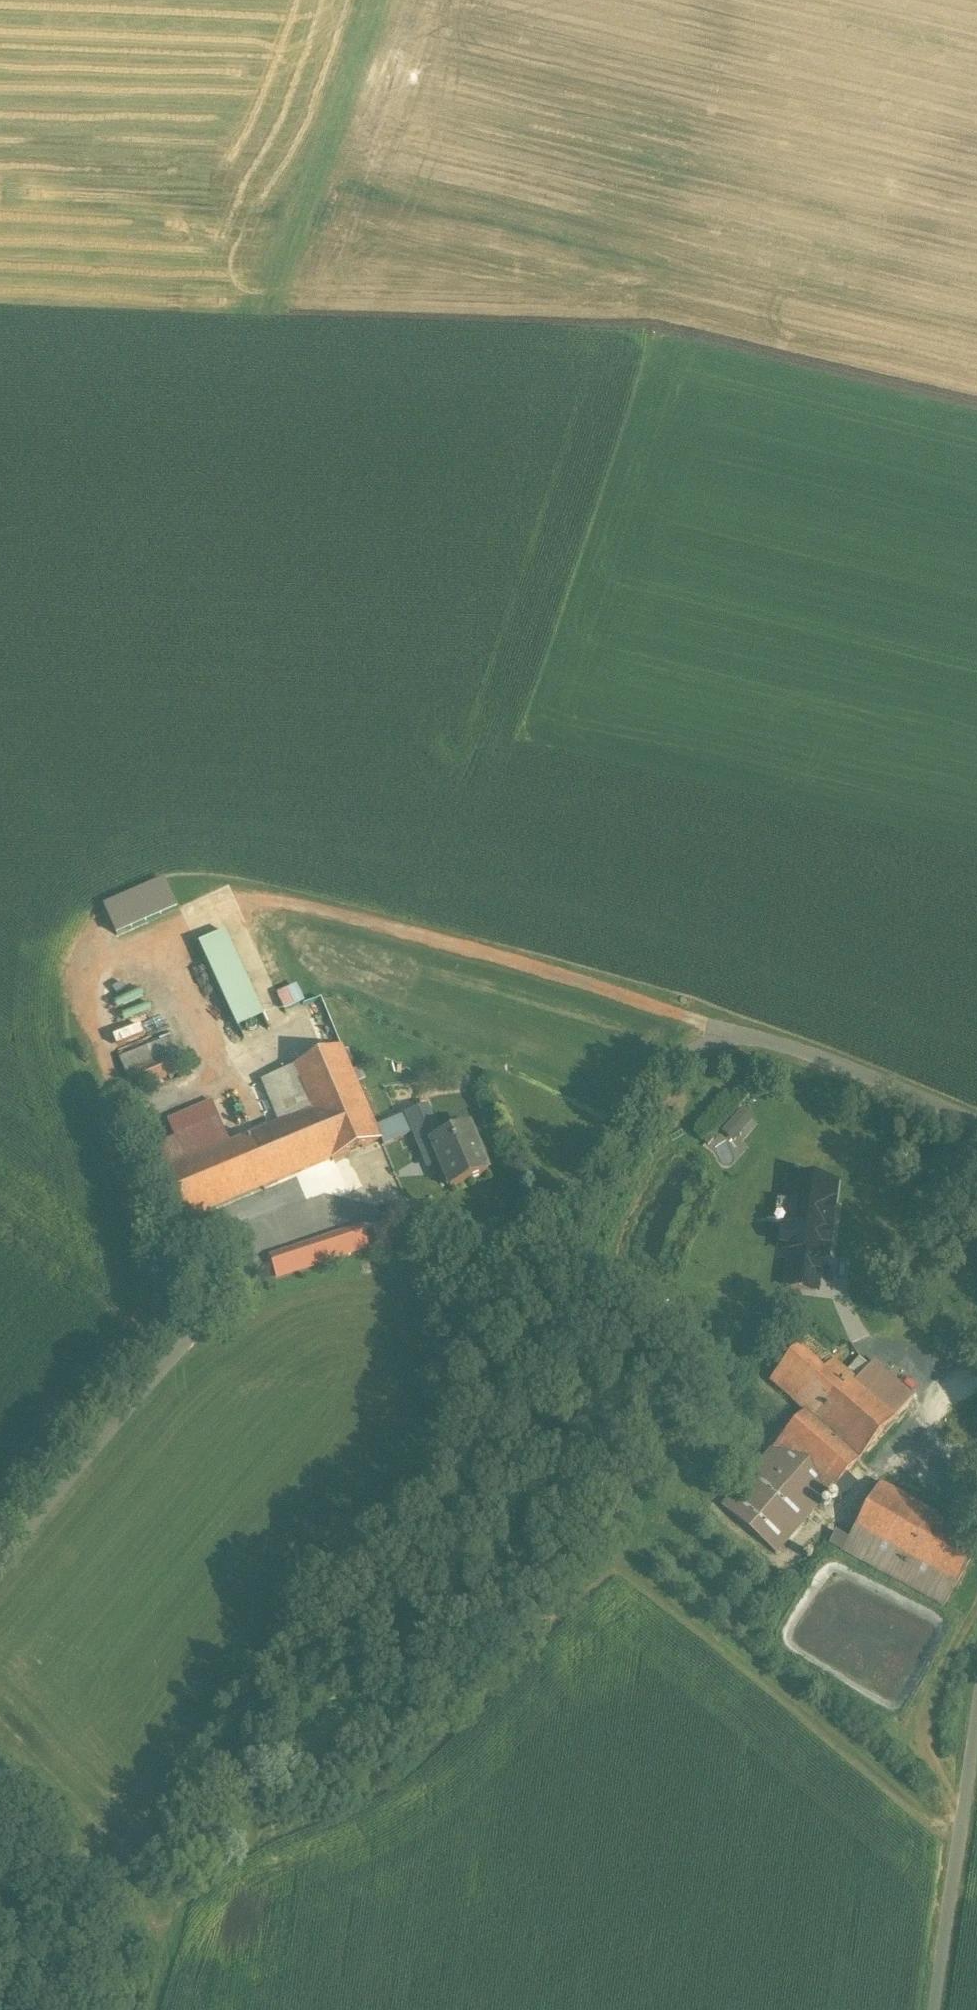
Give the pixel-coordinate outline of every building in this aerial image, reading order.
[(170,916),(158,889),(101,914),(113,940),(170,916)] [(160,1004),(162,993),(160,983),(154,974),(144,968),(133,966),(123,968),(114,974),(108,984),(106,994),(108,1005),(114,1014),(124,1020),(135,1022),(145,1020),(154,1013),(160,1004)] [(173,1037),(121,1059),(128,1075),(180,1054),(173,1037)] [(281,1125),(231,1146),(221,1121),(157,1147),(188,1220),(382,1140),(343,1048),(263,1081),(281,1125)] [(180,1054),(128,1075),(134,1090),(186,1069),(180,1054)] [(470,1127),(440,1139),(429,1112),(419,1116),(418,1112),(407,1116),(424,1158),(429,1156),(434,1167),(440,1165),(451,1190),(489,1174),(470,1127)] [(836,1186),(792,1180),(782,1251),(826,1257),(836,1186)] [(365,1226),(271,1258),(277,1277),(371,1246),(365,1226)] [(805,1413),(723,1507),(777,1554),(897,1416),(857,1382),(808,1339),(771,1383),(805,1413)] [(913,1398),(873,1364),(857,1382),(897,1416),(913,1398)] [(880,1484),(843,1551),(945,1607),(976,1550),(976,1538),(880,1484)]
